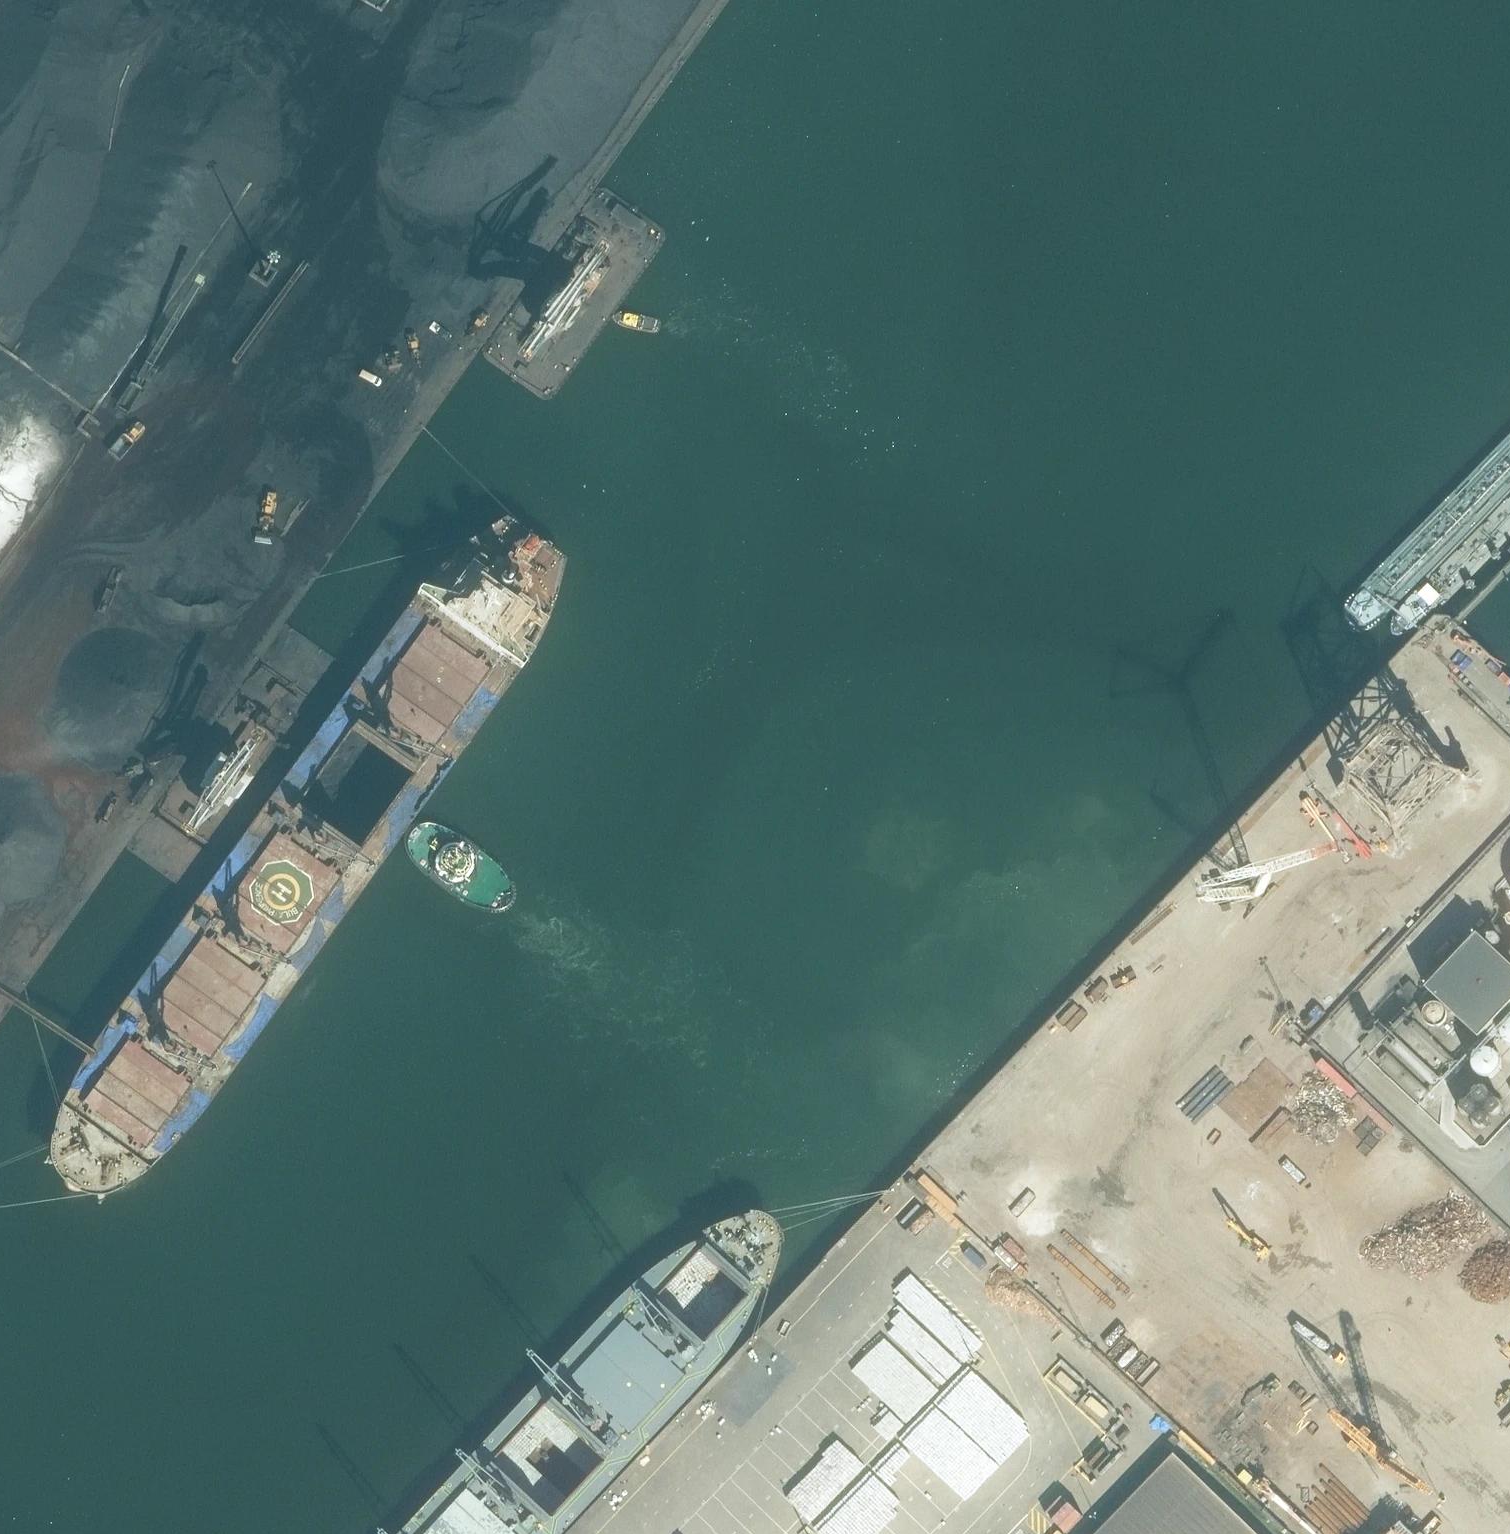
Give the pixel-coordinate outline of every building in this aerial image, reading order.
[(1441,703),(1461,682),(1445,665),(1424,687),(1441,703)] [(1485,748),(1497,737),(1509,751),(1509,736),(1498,722),(1478,740),(1485,748)] [(1432,774),(1448,759),(1441,752),(1425,766),(1432,774)] [(1462,780),(1474,759),(1461,752),(1450,774),(1462,780)] [(1325,793),(1382,849),(1406,825),(1348,769),(1325,793)] [(1400,793),(1416,777),(1408,769),(1392,785),(1400,793)] [(1426,793),(1436,804),(1456,787),(1446,776),(1426,793)] [(1311,831),(1272,866),(1293,888),(1302,880),(1313,892),(1342,865),(1311,831)] [(1479,1036),(1509,1002),(1509,965),(1474,932),(1424,987),(1479,1036)] [(1214,1074),(1221,1081),(1232,1068),(1224,1062),(1214,1074)] [(935,1231),(945,1217),(934,1208),(923,1222),(935,1231)] [(1157,1316),(1196,1278),(1182,1264),(1143,1302),(1157,1316)] [(1086,1313),(1095,1322),(1109,1307),(1099,1298),(1086,1313)] [(1106,1340),(1142,1374),(1167,1348),(1131,1314),(1106,1340)] [(1011,1330),(993,1343),(1003,1358),(1021,1345),(1011,1330)] [(1474,1373),(1473,1388),(1486,1388),(1486,1373),(1474,1373)] [(1174,1453),(1096,1533),(1258,1533),(1174,1453)]
